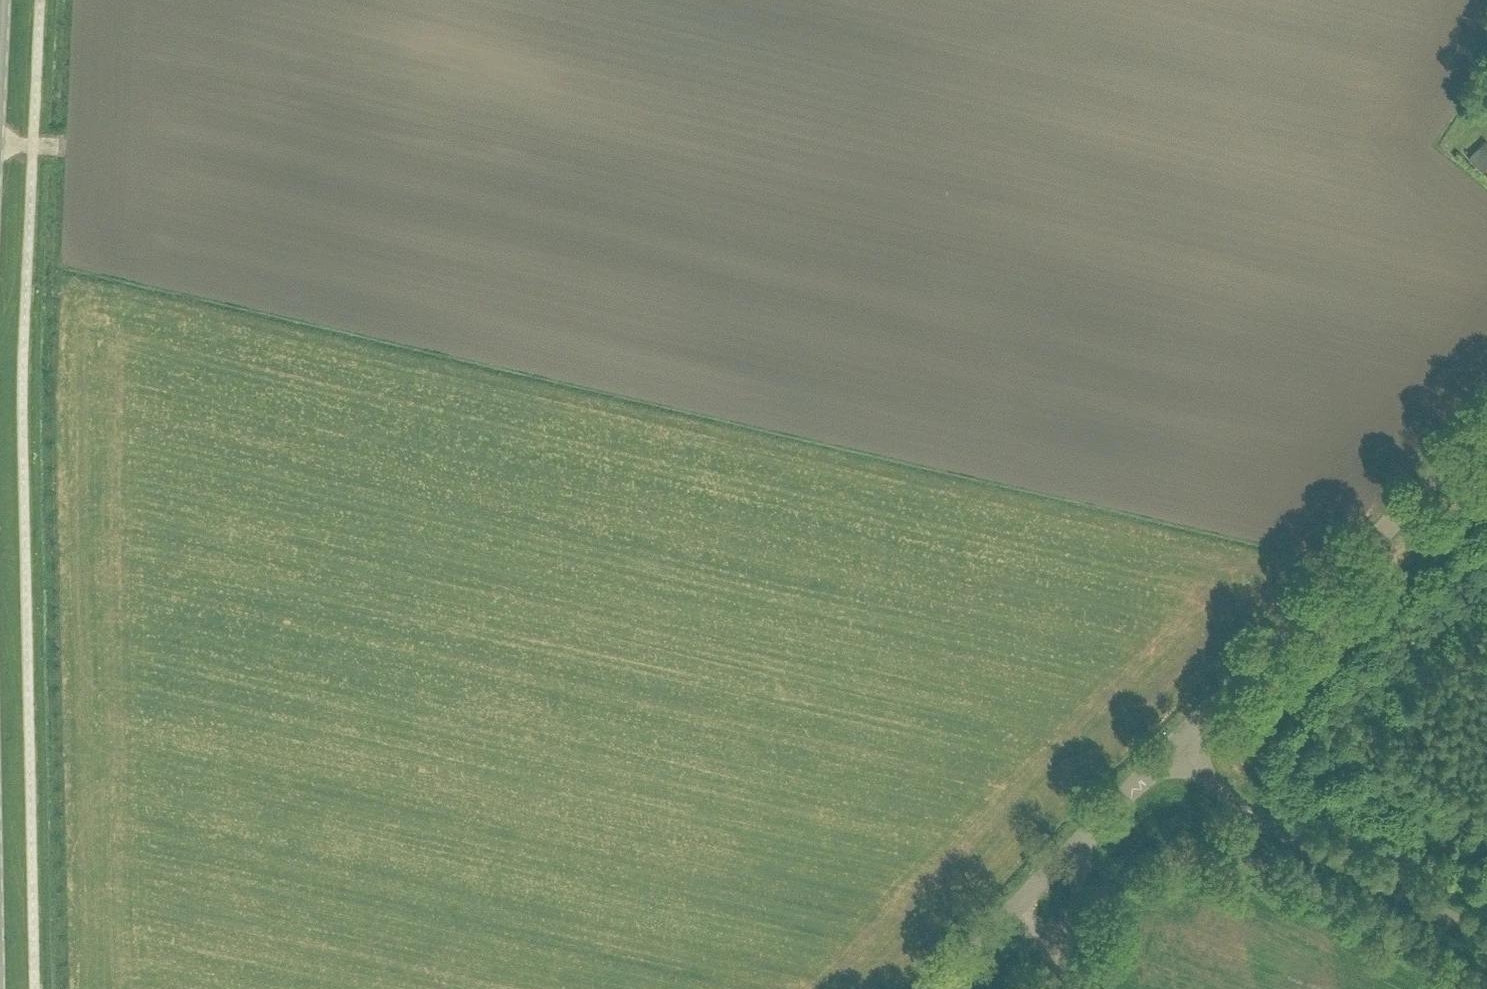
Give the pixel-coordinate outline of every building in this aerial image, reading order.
[(1483,172),(1486,169),(1486,142),(1485,140),(1468,157),(1483,172)]
